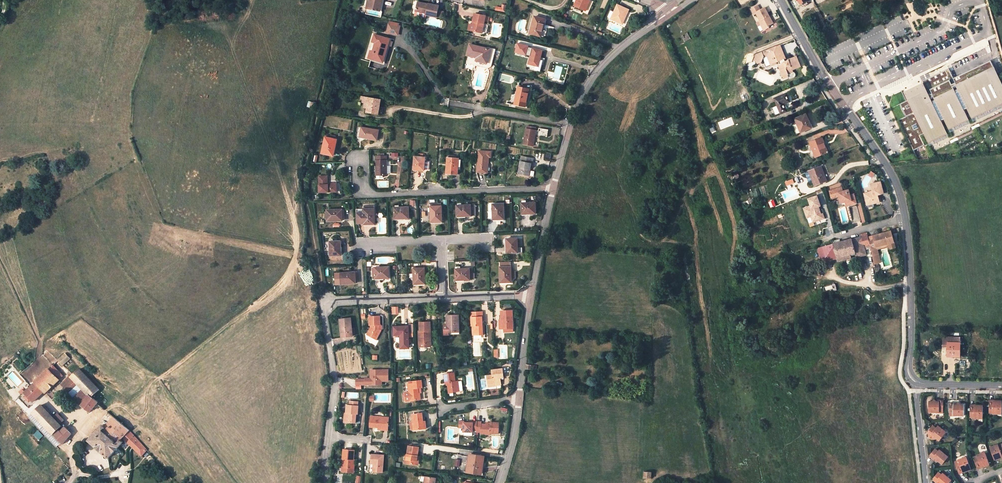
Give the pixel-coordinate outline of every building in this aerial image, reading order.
[(369,1),(371,2),(371,5),(369,5),(369,9),(380,11),(383,0),(370,0),(369,1)] [(574,6),(583,10),(589,12),(593,1),(590,0),(577,0),(574,6)] [(428,4),(418,2),(416,11),(426,14),(426,15),(436,17),(437,17),(438,10),(439,6),(429,4),(428,4)] [(622,24),(628,10),(617,5),(611,19),(622,24)] [(760,10),(757,5),(751,9),(754,14),(756,13),(760,20),(759,21),(761,25),(762,24),(765,29),(769,27),(769,25),(773,23),(764,7),(760,10)] [(475,13),(473,21),(475,22),(473,31),(482,33),(486,16),(475,13)] [(541,36),(545,20),(534,17),(530,34),(541,36)] [(387,32),(393,34),(393,32),(398,33),(400,26),(389,24),(387,32)] [(675,41),(670,29),(666,30),(671,42),(675,41)] [(685,42),(691,39),(687,33),(682,36),(685,42)] [(390,39),(374,35),(373,42),(376,43),(375,47),(378,48),(376,53),(373,52),(371,59),(383,62),(390,39)] [(477,57),(476,60),(487,63),(491,49),(470,44),(467,55),(475,57),(475,54),(478,55),(477,57)] [(778,61),(784,59),(785,58),(780,45),(766,51),(767,54),(769,60),(774,58),(775,61),(776,60),(777,62),(778,61)] [(540,57),(542,50),(533,48),(527,68),(540,71),(544,57),(540,57)] [(780,65),(782,70),(781,71),(785,79),(789,77),(788,75),(793,73),(792,70),(801,66),(797,57),(788,61),(789,62),(786,63),(780,65)] [(953,78),(949,68),(904,90),(909,100),(900,104),(906,117),(899,120),(914,151),(925,145),(921,136),(924,134),(929,143),(947,134),(941,121),(945,119),(949,129),(969,120),(965,110),(968,108),(973,118),(1001,104),(1001,84),(991,61),(953,78)] [(516,83),(514,92),(517,92),(514,104),(525,107),(529,89),(519,87),(520,82),(516,83)] [(736,107),(751,100),(745,88),(731,94),(736,107)] [(784,105),(790,102),(786,94),(774,98),(781,114),(787,112),(784,105)] [(381,99),(369,97),(367,108),(367,111),(382,114),(383,108),(379,108),(381,99)] [(808,121),(809,120),(806,115),(795,119),(797,123),(793,125),(797,134),(811,128),(808,121)] [(377,140),(379,130),(361,127),(360,137),(377,140)] [(539,128),(538,131),(535,130),(526,129),(523,144),(533,146),(535,135),(538,135),(547,136),(548,130),(539,128)] [(337,140),(325,137),(322,153),(332,156),(335,145),(336,145),(337,140)] [(822,138),(810,143),(811,144),(813,149),(816,157),(828,153),(822,138)] [(387,174),(386,156),(376,156),(376,175),(387,174)] [(477,172),(487,173),(487,165),(488,165),(489,157),(478,156),(477,172)] [(414,157),(413,169),(418,170),(424,170),(425,157),(414,157)] [(459,169),(460,158),(447,158),(446,173),(457,174),(458,169),(459,169)] [(532,164),(533,159),(524,158),(524,161),(521,161),(518,174),(529,175),(531,164),(532,164)] [(821,166),(805,173),(807,179),(811,177),(813,181),(815,186),(827,181),(821,166)] [(319,176),(319,192),(337,192),(336,183),(328,184),(328,176),(319,176)] [(882,181),(872,183),(874,193),(872,193),(871,191),(865,193),(867,202),(876,200),(876,202),(881,201),(880,196),(877,197),(877,195),(882,194),(884,193),(882,181)] [(844,191),(843,187),(834,189),(830,190),(831,192),(832,198),(836,197),(835,195),(839,194),(840,198),(845,202),(847,201),(848,206),(857,203),(854,194),(851,194),(849,190),(844,191)] [(820,215),(817,207),(821,205),(818,196),(809,199),(812,206),(805,208),(808,217),(812,216),(814,222),(825,218),(824,214),(820,215)] [(536,213),(536,202),(527,203),(527,200),(522,200),(523,203),(521,203),(522,214),(536,213)] [(493,204),(493,218),(498,218),(498,219),(504,219),(504,204),(493,204)] [(856,205),(863,223),(867,221),(861,204),(856,205)] [(409,218),(408,207),(399,207),(399,205),(395,205),(395,208),(394,208),(395,219),(409,218)] [(470,205),(457,205),(457,217),(471,216),(470,205)] [(356,213),(356,223),(364,223),(369,223),(369,224),(375,224),(374,206),(363,206),(363,213),(356,213)] [(431,206),(431,220),(436,220),(436,222),(442,221),(442,206),(431,206)] [(342,209),(327,210),(327,212),(325,212),(325,218),(327,218),(327,221),(342,220),(341,216),(343,215),(342,209)] [(877,249),(894,244),(891,231),(873,236),(877,249)] [(859,234),(860,237),(852,239),(840,242),(840,240),(834,241),(835,243),(834,244),(837,258),(838,261),(851,258),(850,254),(855,253),(856,257),(866,255),(865,249),(871,248),(870,244),(869,245),(867,237),(866,233),(859,234)] [(873,236),(867,237),(869,245),(870,244),(871,248),(876,270),(880,269),(879,264),(881,264),(877,249),(873,236)] [(518,253),(517,238),(506,239),(507,253),(518,253)] [(341,255),(341,241),(330,242),(330,256),(341,255)] [(837,258),(834,244),(818,248),(817,248),(822,261),(828,260),(827,258),(832,256),(833,259),(837,258)] [(500,265),(500,281),(505,281),(505,282),(511,282),(511,264),(500,265)] [(389,278),(389,267),(372,268),(372,271),(375,271),(375,279),(389,278)] [(418,268),(418,270),(413,270),(413,282),(419,282),(419,283),(425,283),(424,268),(418,268)] [(455,269),(456,280),(470,279),(470,273),(472,273),(472,268),(455,269)] [(355,272),(340,273),(340,284),(355,283),(354,278),(355,278),(355,272)] [(502,311),(502,320),(503,320),(503,328),(504,328),(504,333),(513,332),(513,328),(514,328),(513,311),(502,311)] [(482,312),(472,313),(472,326),(473,326),(473,335),(483,335),(483,325),(482,312)] [(371,325),(369,329),(372,330),(370,334),(377,338),(382,328),(382,322),(381,322),(381,314),(370,314),(370,322),(372,322),(372,325),(371,325)] [(448,315),(448,324),(448,332),(460,332),(460,315),(448,315)] [(341,333),(346,333),(346,337),(353,336),(351,318),(340,319),(341,333)] [(430,322),(420,322),(420,330),(419,330),(419,347),(430,347),(430,333),(429,333),(429,331),(430,331),(430,322)] [(448,332),(448,324),(443,324),(443,334),(460,333),(460,332),(448,332)] [(394,327),(394,333),(400,333),(400,335),(401,343),(401,349),(409,348),(409,343),(409,326),(394,327)] [(949,344),(949,357),(961,358),(961,344),(960,344),(960,339),(944,338),(944,344),(949,344)] [(65,353),(58,360),(63,365),(69,358),(65,353)] [(48,368),(34,381),(35,382),(31,386),(33,388),(41,396),(45,393),(59,380),(59,379),(63,375),(53,365),(49,369),(48,368)] [(80,369),(72,377),(78,384),(83,389),(88,395),(89,394),(92,397),(100,390),(80,369)] [(372,379),(356,378),(356,384),(379,384),(379,379),(389,379),(389,370),(371,369),(371,376),(372,376),(372,379)] [(487,376),(488,385),(496,385),(501,385),(500,378),(503,378),(502,370),(492,371),(493,375),(487,376)] [(453,391),(458,391),(457,381),(455,382),(454,373),(444,374),(445,383),(448,383),(449,393),(453,392),(453,391)] [(421,380),(412,381),(413,383),(407,383),(410,400),(420,399),(419,393),(418,393),(417,387),(422,386),(421,380)] [(410,400),(407,383),(402,384),(401,385),(403,400),(404,401),(410,400)] [(69,393),(74,398),(83,389),(78,384),(69,393)] [(23,393),(25,395),(33,388),(31,386),(23,393)] [(28,397),(25,395),(23,393),(19,397),(23,402),(28,397)] [(89,394),(88,395),(82,404),(90,411),(95,405),(97,403),(98,402),(92,397),(89,394)] [(928,413),(938,413),(938,411),(942,411),(942,401),(938,401),(938,402),(935,403),(933,400),(931,403),(927,403),(928,413)] [(997,414),(997,413),(1001,413),(1001,401),(993,401),(993,403),(988,403),(988,412),(992,412),(992,413),(992,414),(997,414)] [(358,402),(351,402),(350,406),(347,405),(346,414),(346,422),(356,423),(356,414),(358,414),(358,406),(357,406),(358,402)] [(97,403),(95,405),(98,408),(98,409),(101,411),(103,408),(97,403)] [(949,403),(949,413),(952,413),(952,415),(963,415),(963,405),(960,405),(958,403),(956,405),(953,405),(953,403),(949,403)] [(34,413),(53,434),(54,433),(62,426),(42,405),(33,413),(34,413)] [(978,419),(978,418),(982,418),(982,406),(975,406),(975,408),(969,408),(969,416),(973,416),(973,418),(973,419),(978,419)] [(62,444),(55,436),(55,435),(54,433),(53,434),(34,413),(29,418),(31,420),(44,434),(58,449),(62,444)] [(424,413),(412,414),(414,430),(426,428),(424,418),(424,413)] [(375,427),(375,429),(382,430),(382,428),(388,428),(389,418),(388,417),(371,416),(370,427),(375,427)] [(122,437),(129,430),(114,417),(105,427),(102,425),(89,440),(108,457),(110,455),(117,449),(123,442),(121,440),(122,437)] [(463,434),(471,434),(471,432),(477,432),(477,424),(473,423),(473,425),(468,425),(464,425),(464,423),(459,423),(458,429),(463,429),(463,434)] [(500,435),(500,424),(491,424),(491,426),(485,426),(482,426),(482,424),(477,424),(477,432),(477,433),(481,433),(481,435),(490,436),(490,434),(500,435)] [(935,429),(933,431),(929,429),(927,432),(932,436),(933,436),(933,439),(936,439),(939,441),(944,435),(944,432),(937,426),(935,429)] [(61,430),(55,435),(55,436),(62,444),(71,434),(65,427),(61,431),(61,430)] [(147,449),(129,430),(122,437),(142,454),(147,449)] [(993,446),(993,447),(989,449),(994,460),(1000,457),(1000,455),(1001,455),(1001,446),(1001,445),(998,447),(998,445),(997,444),(993,446)] [(417,458),(419,447),(409,446),(407,456),(406,463),(416,465),(417,458)] [(354,449),(349,449),(343,449),(343,459),(344,459),(344,468),(346,468),(346,474),(352,474),(352,468),(354,469),(355,461),(353,461),(353,459),(354,449)] [(939,452),(936,455),(933,453),(931,456),(936,460),(937,463),(939,463),(942,465),(947,459),(946,455),(941,450),(939,452)] [(985,453),(981,455),(980,454),(976,455),(976,456),(977,458),(973,459),(976,467),(981,465),(982,467),(989,464),(985,453)] [(372,463),(370,463),(369,473),(374,473),(374,472),(375,472),(376,472),(377,472),(383,472),(383,455),(372,455),(372,460),(372,461),(372,462),(372,463)] [(481,461),(483,461),(484,458),(484,457),(470,455),(470,456),(468,472),(481,474),(482,468),(481,468),(481,461)] [(966,458),(962,460),(962,459),(957,460),(957,461),(958,463),(954,464),(957,472),(962,470),(963,472),(970,470),(966,458)] [(939,477),(936,474),(933,477),(939,482),(948,482),(950,480),(949,477),(943,472),(941,474),(939,477)]
